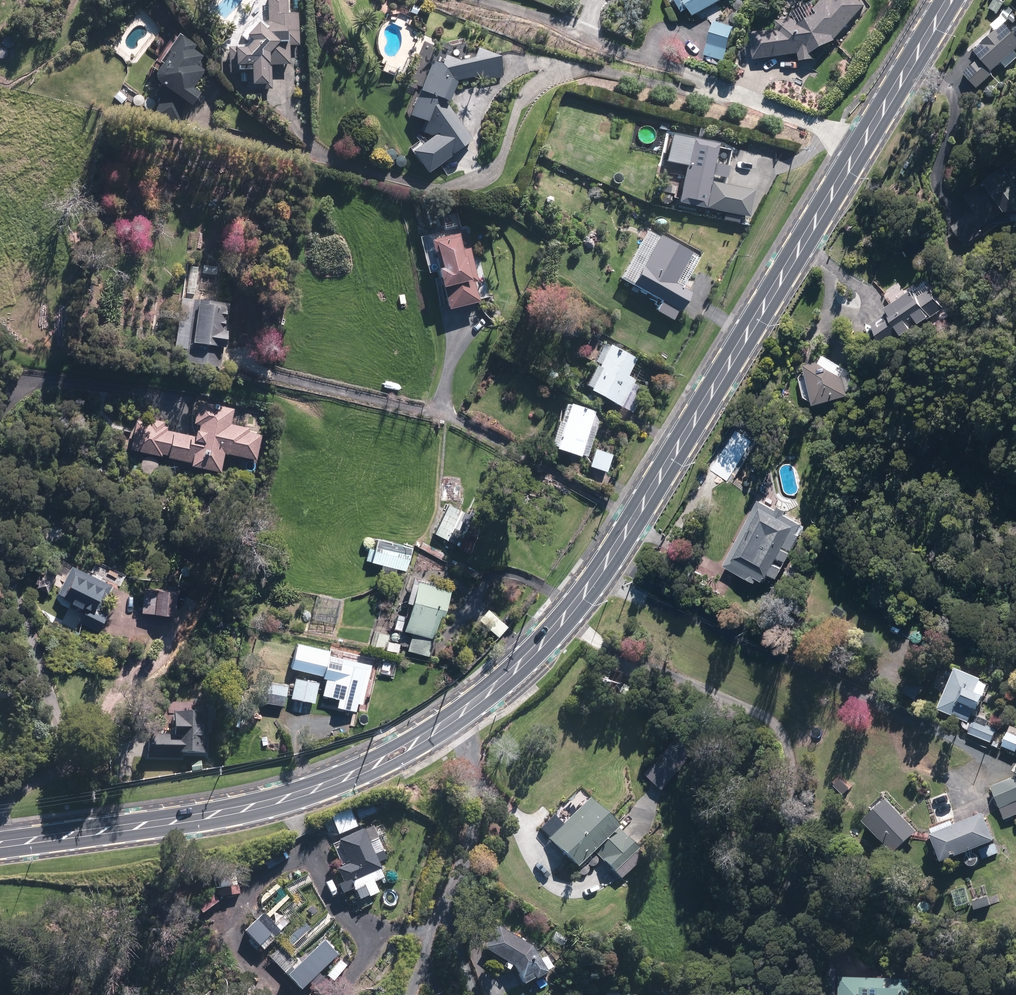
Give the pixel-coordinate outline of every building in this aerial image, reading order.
[(286,67),(286,47),(297,47),(298,16),(284,15),(285,0),(265,0),(265,24),(243,24),(242,48),(226,48),(225,66),(232,67),(232,73),(247,74),(246,89),(269,89),(269,67),(286,67)] [(679,13),(687,9),(693,18),(726,0),(672,0),(679,13)] [(829,4),(824,0),(820,0),(810,12),(815,16),(798,26),(785,12),(771,24),(776,30),(750,32),(752,58),(799,55),(798,61),(814,62),(814,53),(836,41),(864,7),(856,0),(832,0),(829,4)] [(983,12),(992,20),(1000,11),(992,3),(983,12)] [(733,28),(713,22),(703,57),(723,63),(733,28)] [(158,94),(153,120),(177,125),(181,109),(186,112),(197,97),(187,90),(199,75),(189,68),(196,59),(187,52),(189,48),(175,38),(150,73),(149,74),(149,75),(148,76),(148,77),(147,78),(147,79),(147,80),(147,81),(147,82),(147,83),(148,84),(148,85),(149,86),(149,87),(150,88),(151,89),(152,90),(158,94)] [(431,61),(409,117),(423,128),(420,132),(428,138),(408,151),(424,176),(471,145),(443,104),(451,82),(486,75),(488,56),(477,51),(431,61)] [(128,98),(119,90),(111,100),(120,107),(128,98)] [(710,166),(714,146),(668,136),(662,164),(683,168),(676,205),(746,219),(751,191),(721,186),(725,168),(710,166)] [(963,246),(981,234),(978,229),(985,224),(1015,223),(1015,161),(1015,160),(981,184),(991,200),(950,228),(963,246)] [(678,314),(690,292),(679,287),(695,255),(644,228),(616,281),(657,302),(651,314),(669,323),(674,312),(678,314)] [(461,252),(458,235),(429,240),(434,273),(430,274),(433,291),(439,290),(443,311),(476,306),(472,283),(475,283),(469,251),(461,252)] [(868,336),(874,332),(883,345),(896,335),(898,338),(908,331),(906,328),(913,323),(917,327),(942,309),(923,283),(910,292),(909,291),(883,309),(887,314),(872,324),(864,312),(855,319),(868,336)] [(218,349),(223,349),(226,303),(177,300),(176,311),(173,349),(183,350),(182,365),(217,368),(218,349)] [(599,350),(581,388),(586,391),(585,393),(630,415),(643,387),(625,378),(634,359),(609,347),(606,353),(599,350)] [(812,363),(810,367),(801,361),(797,368),(802,398),(810,402),(811,406),(843,397),(851,383),(847,380),(851,373),(821,356),(816,365),(812,363)] [(259,416),(237,412),(238,407),(202,400),(198,421),(204,423),(201,436),(150,427),(145,451),(196,461),(195,465),(225,470),(228,452),(259,457),(264,426),(257,425),(259,416)] [(546,447),(551,449),(550,452),(576,461),(578,455),(584,458),(598,418),(560,405),(546,447)] [(720,452),(713,462),(730,474),(744,454),(722,440),(716,449),(720,452)] [(594,449),(588,469),(606,474),(611,454),(594,449)] [(151,455),(149,455),(147,456),(146,457),(145,458),(143,459),(143,460),(142,462),(142,464),(142,465),(142,467),(142,469),(143,470),(144,471),(146,472),(147,473),(149,474),(150,474),(152,474),(154,474),(155,474),(157,473),(158,472),(159,470),(160,469),(161,467),(161,466),(161,464),(161,462),(160,461),(159,459),(158,458),(157,457),(156,456),(154,455),(152,455),(151,455)] [(755,580),(763,584),(767,575),(776,579),(799,536),(795,534),(800,525),(756,501),(746,520),(751,523),(728,565),(746,575),(744,579),(753,584),(755,580)] [(447,505),(432,536),(444,542),(455,547),(470,516),(447,505)] [(378,548),(375,547),(375,546),(376,546),(376,545),(376,543),(376,542),(376,541),(376,540),(375,539),(375,538),(374,538),(373,537),(372,537),(371,536),(370,536),(369,536),(368,536),(367,536),(366,537),(365,538),(364,539),(363,540),(363,541),(363,542),(363,543),(363,544),(363,545),(364,546),(365,547),(365,548),(366,549),(367,549),(368,549),(369,549),(370,549),(368,560),(408,571),(414,547),(381,538),(378,548)] [(424,541),(420,547),(444,560),(447,554),(424,541)] [(79,581),(114,602),(130,575),(101,559),(94,571),(77,562),(59,593),(68,599),(79,581)] [(414,602),(407,629),(415,631),(410,650),(429,655),(434,638),(436,639),(443,613),(449,614),(455,589),(434,584),(435,579),(417,575),(410,601),(414,602)] [(146,587),(145,612),(180,613),(181,588),(146,587)] [(485,609),(473,622),(493,641),(505,628),(485,609)] [(408,615),(400,613),(395,629),(404,631),(408,615)] [(375,630),(371,647),(399,653),(401,644),(390,642),(392,634),(375,630)] [(301,641),(294,667),(330,677),(325,693),(341,698),(339,705),(362,711),(375,664),(334,653),(335,651),(301,641)] [(980,681),(954,670),(935,712),(966,726),(972,712),(975,714),(981,699),(974,696),(980,681)] [(297,676),(293,697),(316,702),(321,681),(297,676)] [(270,681),(266,702),(286,706),(290,685),(270,681)] [(626,685),(619,693),(630,701),(636,692),(626,685)] [(536,687),(526,695),(528,698),(538,690),(536,687)] [(154,751),(208,753),(210,726),(204,726),(205,712),(180,711),(179,738),(155,737),(154,751)] [(973,721),(967,735),(990,745),(995,731),(973,721)] [(1009,727),(1001,747),(1015,754),(1015,730),(1009,727)] [(840,772),(829,784),(843,797),(854,785),(840,772)] [(1001,821),(1015,815),(1015,789),(992,799),(1001,821)] [(589,853),(616,880),(636,861),(629,854),(633,850),(590,806),(585,800),(542,841),(571,871),(589,853)] [(916,834),(884,802),(860,825),(892,857),(916,834)] [(993,843),(981,816),(929,838),(940,865),(993,843)] [(370,895),(380,891),(375,880),(385,875),(376,854),(385,850),(375,826),(342,839),(352,862),(340,867),(346,880),(342,881),(346,892),(355,888),(363,908),(373,903),(370,895)] [(988,897),(969,903),(972,912),(991,906),(988,897)] [(515,984),(547,971),(543,960),(534,963),(528,948),(498,926),(482,947),(508,967),(515,984)] [(326,939),(291,973),(304,987),(339,954),(326,939)] [(340,961),(329,973),(336,979),(347,967),(340,961)] [(911,980),(838,979),(838,994),(910,994),(911,980)] [(610,984),(603,994),(629,994),(610,984)]
